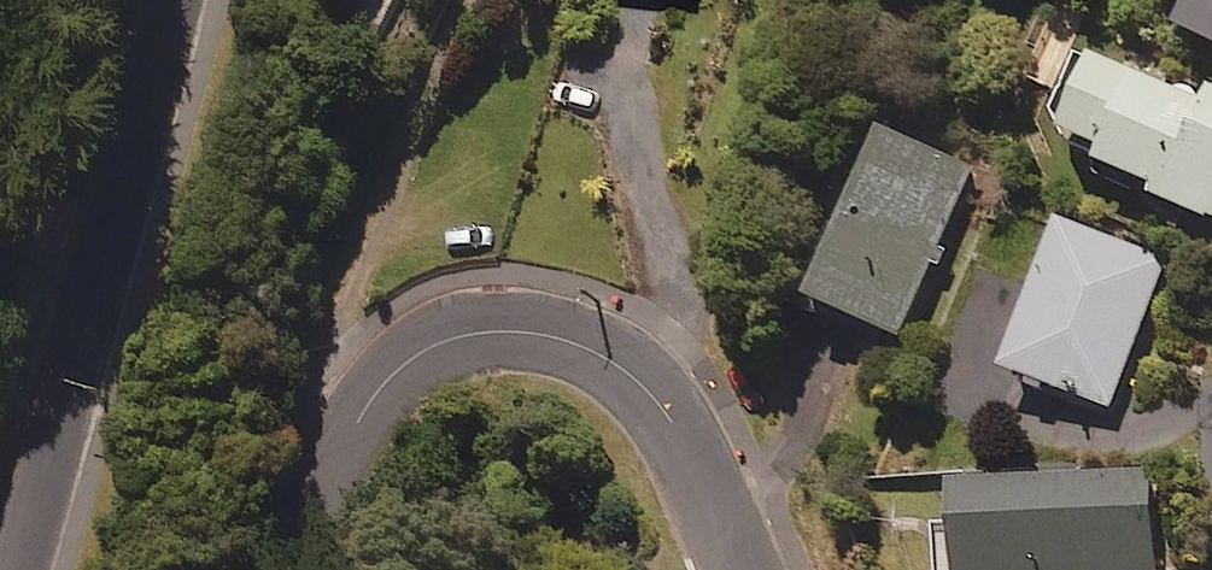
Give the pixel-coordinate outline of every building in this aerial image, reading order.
[(1211,10),(1211,0),(1187,0),(1211,10)] [(1115,74),(1086,152),(1122,166),(1114,187),(1211,224),(1211,110),(1115,74)] [(979,174),(898,144),(833,318),(914,348),(979,174)] [(1173,266),(1072,231),(1020,383),(1121,417),(1173,266)] [(1082,469),(1050,473),(1052,491),(971,499),(978,569),(1170,569),(1160,478),(1084,487),(1082,469)]
